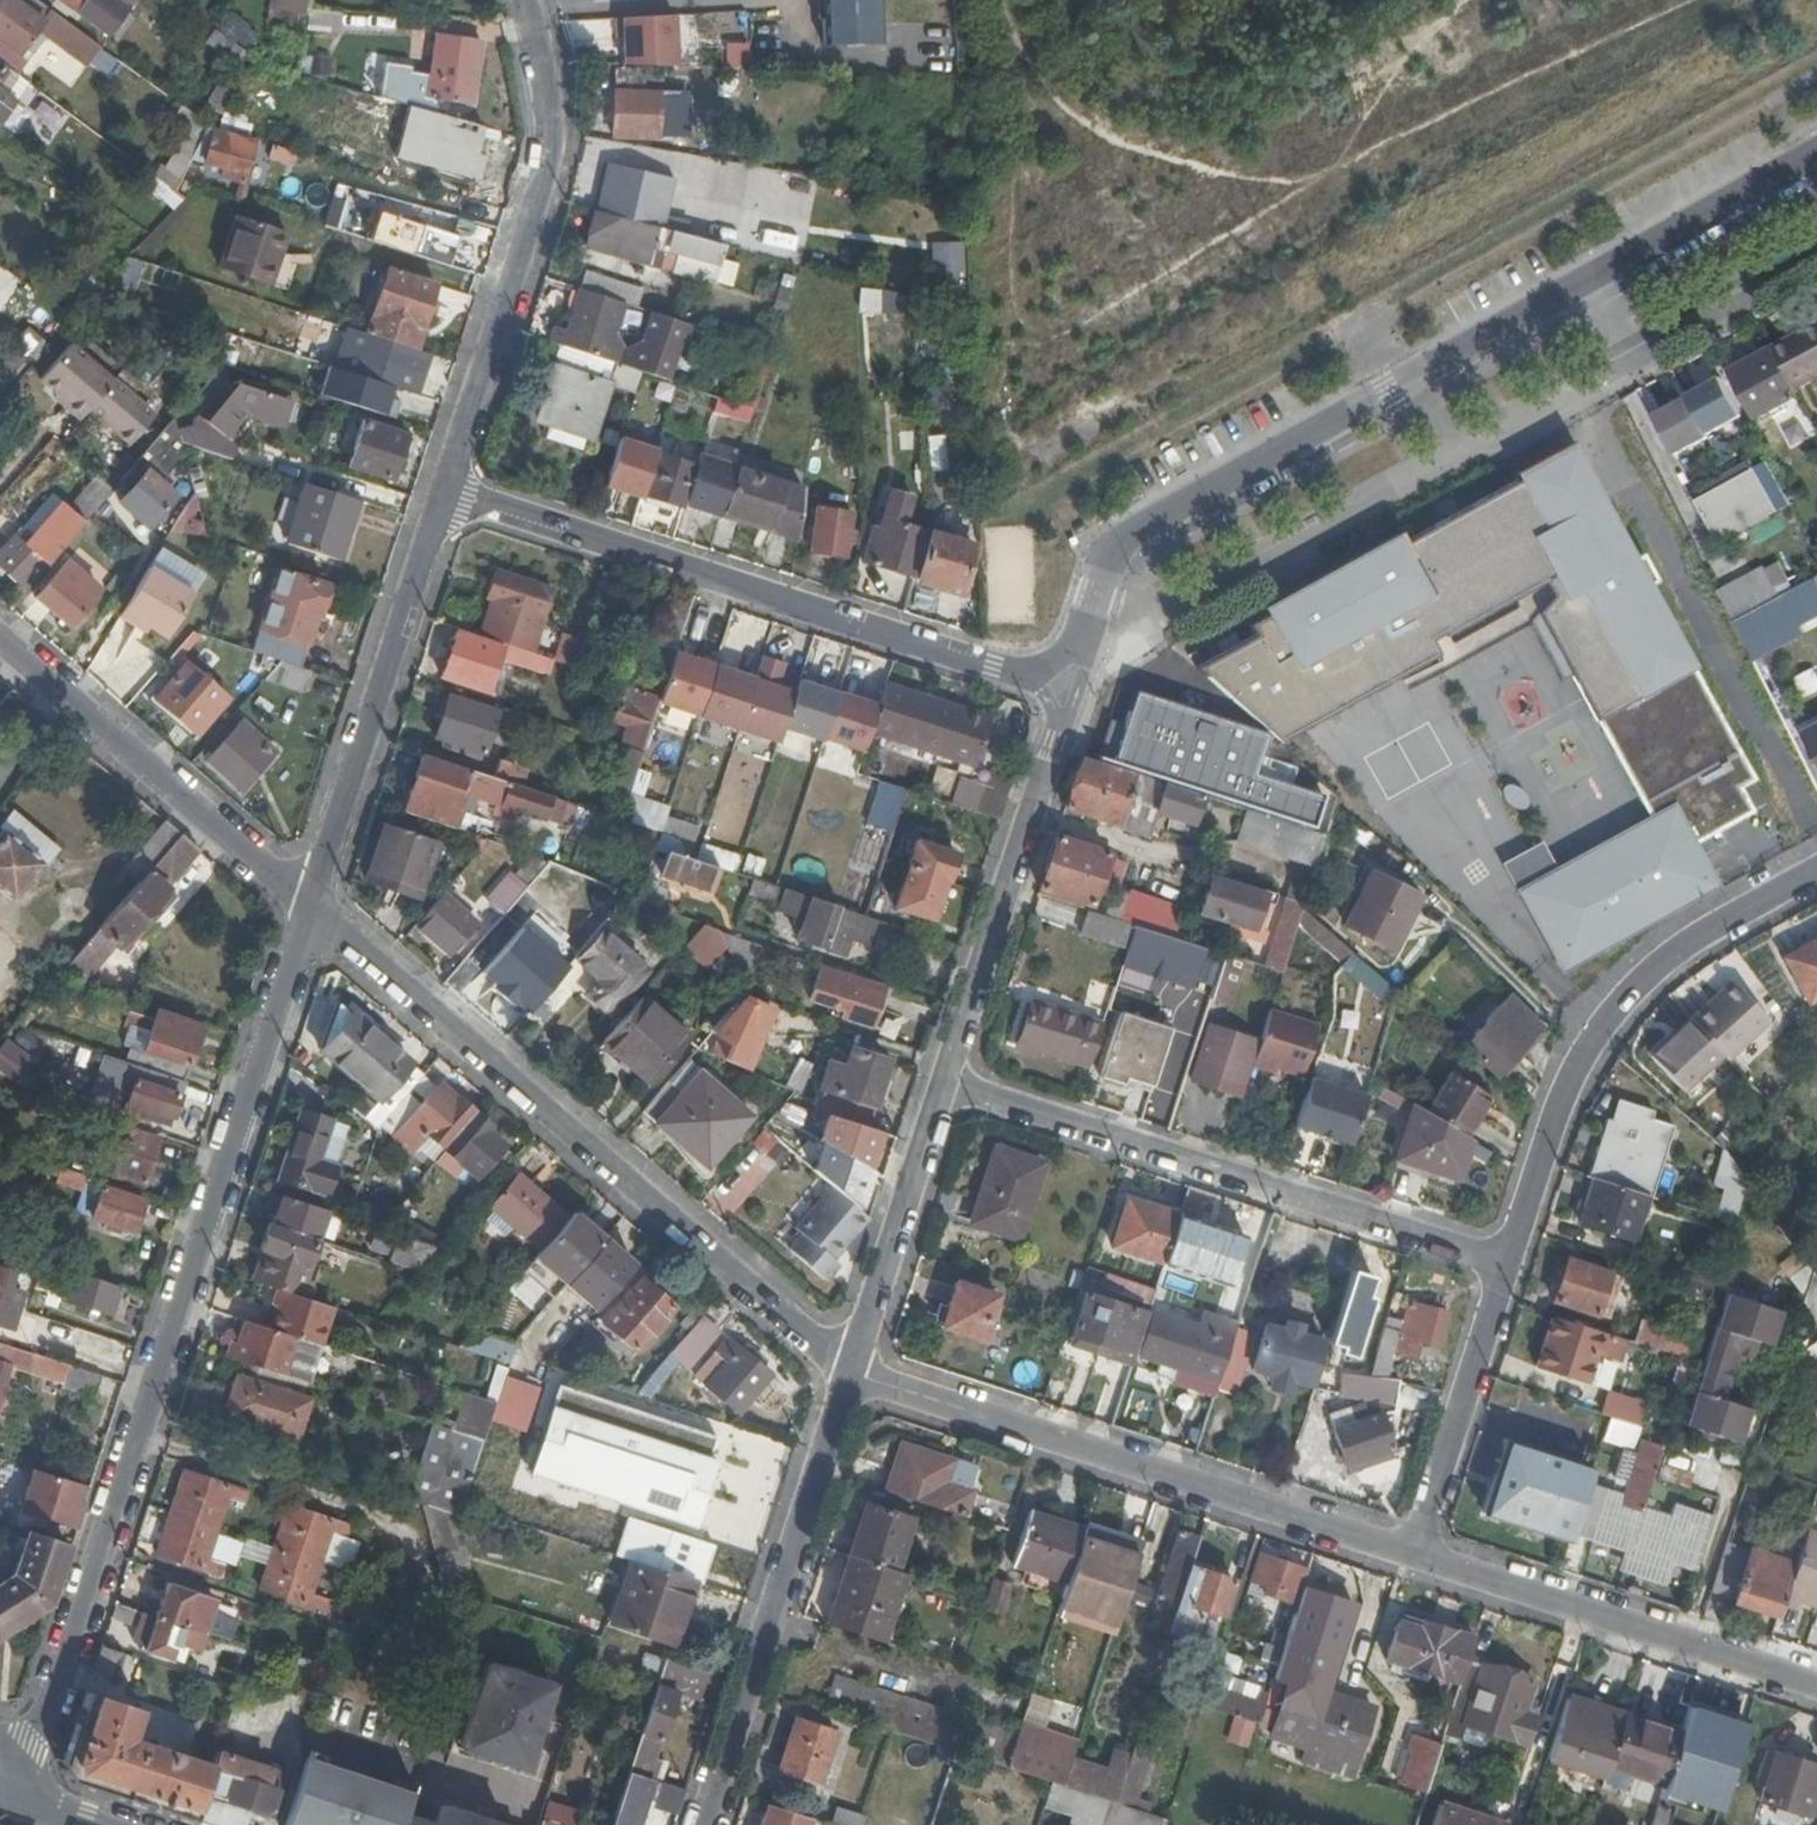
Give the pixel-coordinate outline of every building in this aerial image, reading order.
[(2,65),(13,73),(24,58),(26,60),(46,34),(86,63),(99,46),(77,31),(35,0),(30,0),(24,7),(14,0),(0,0),(0,64),(2,65)] [(108,36),(134,0),(57,0),(108,36)] [(271,7),(305,12),(306,7),(307,0),(272,0),(271,7)] [(820,21),(839,20),(840,46),(879,44),(877,0),(819,0),(820,21)] [(338,14),(308,11),(307,29),(339,33),(338,14)] [(674,16),(616,19),(617,38),(625,38),(624,64),(677,67),(674,16)] [(235,44),(218,32),(210,44),(239,66),(242,59),(245,51),(235,44)] [(409,74),(405,105),(422,110),(434,113),(437,98),(469,102),(477,41),(434,36),(429,76),(409,74)] [(330,57),(306,56),(304,73),(329,76),(330,57)] [(613,82),(645,85),(646,69),(613,67),(613,82)] [(673,92),(673,70),(653,69),(652,85),(645,85),(645,92),(657,92),(673,92)] [(613,82),(612,91),(645,92),(645,85),(613,82)] [(206,104),(223,114),(225,107),(231,91),(217,83),(206,104)] [(15,99),(0,88),(0,119),(15,99)] [(656,137),(657,92),(645,92),(612,91),(611,136),(656,137)] [(206,127),(207,123),(193,113),(186,124),(202,134),(206,127)] [(67,122),(57,136),(77,149),(86,134),(67,122)] [(216,129),(206,127),(202,134),(190,157),(224,167),(221,176),(242,182),(254,140),(216,129)] [(297,152),(272,145),(268,158),(293,165),(297,152)] [(160,165),(153,174),(172,188),(174,189),(179,179),(160,165)] [(676,181),(619,167),(606,214),(648,225),(683,235),(685,235),(688,226),(665,220),(676,181)] [(166,196),(176,205),(184,198),(174,189),(172,188),(166,196)] [(719,262),(723,246),(707,242),(685,235),(683,235),(648,225),(606,214),(595,212),(589,234),(618,242),(615,255),(634,260),(637,248),(645,250),(651,252),(653,245),(664,249),(660,265),(669,268),(669,269),(713,283),(713,282),(726,287),(732,266),(719,262)] [(287,231),(236,215),(219,266),(270,283),(287,231)] [(423,226),(414,255),(447,265),(456,236),(423,226)] [(151,231),(149,233),(127,255),(145,262),(163,243),(151,231)] [(942,277),(948,278),(958,278),(957,247),(940,247),(942,277)] [(641,262),(645,250),(637,248),(634,260),(641,262)] [(435,285),(388,269),(366,334),(370,335),(411,349),(418,327),(421,328),(435,285)] [(585,271),(579,289),(623,303),(636,307),(640,290),(585,271)] [(785,313),(796,279),(784,275),(778,293),(775,304),(773,309),(785,313)] [(950,302),(964,302),(963,278),(958,278),(948,278),(950,302)] [(775,304),(778,293),(758,286),(754,297),(775,304)] [(858,289),(859,314),(880,313),(879,287),(858,289)] [(659,378),(667,381),(673,363),(666,361),(672,344),(679,346),(682,347),(689,326),(667,318),(651,313),(642,340),(624,348),(615,330),(623,303),(579,289),(574,306),(565,333),(553,330),(548,342),(562,346),(566,348),(639,371),(659,378)] [(25,326),(17,338),(34,350),(42,338),(25,326)] [(1774,351),(1796,391),(1816,380),(1816,327),(1774,351)] [(366,334),(364,334),(358,352),(389,362),(383,383),(393,387),(412,393),(425,353),(411,349),(370,335),(366,334)] [(666,361),(673,363),(679,346),(672,344),(666,361)] [(70,346),(41,379),(67,403),(65,407),(79,420),(89,409),(129,443),(152,416),(70,346)] [(632,391),(639,371),(566,348),(562,346),(548,388),(554,390),(544,423),(592,439),(609,384),(632,391)] [(739,404),(754,409),(769,362),(772,353),(759,348),(739,404)] [(1758,420),(1800,399),(1800,397),(1796,391),(1774,351),(1732,373),(1758,420)] [(246,355),(240,368),(272,378),(277,360),(259,353),(257,358),(246,355)] [(224,355),(222,362),(235,366),(237,359),(224,355)] [(393,387),(383,383),(328,366),(319,394),(395,418),(400,402),(389,398),(393,387)] [(1721,374),(1686,393),(1709,436),(1744,417),(1721,374)] [(290,400),(226,379),(196,417),(226,441),(247,415),(275,424),(284,421),(290,400)] [(1800,397),(1816,388),(1816,382),(1816,380),(1796,391),(1800,397)] [(1686,393),(1652,412),(1676,454),(1709,436),(1686,393)] [(180,442),(174,418),(156,439),(149,447),(172,468),(177,472),(188,468),(180,442)] [(412,438),(361,422),(347,467),(390,481),(397,461),(404,463),(412,438)] [(600,440),(615,445),(618,435),(603,430),(600,440)] [(928,435),(933,470),(948,468),(943,433),(928,435)] [(656,448),(618,435),(615,445),(603,482),(640,494),(653,454),(656,448)] [(149,447),(121,480),(131,489),(120,502),(148,526),(174,495),(161,482),(172,468),(149,447)] [(1272,604),(1276,611),(1287,631),(1397,570),(1392,562),(1523,491),(1560,527),(1592,510),(1607,536),(1610,535),(1626,565),(1634,561),(1572,449),(1399,545),(1394,537),(1272,604)] [(692,466),(653,454),(640,494),(680,507),(681,504),(692,466)] [(692,466),(681,504),(719,516),(720,511),(734,469),(695,456),(692,466)] [(188,468),(177,472),(186,505),(195,493),(193,485),(188,468)] [(766,531),(795,540),(801,501),(803,491),(734,469),(721,510),(720,511),(767,526),(766,531)] [(98,476),(71,508),(63,502),(26,545),(14,535),(0,551),(0,566),(23,586),(44,562),(47,566),(50,562),(95,510),(113,489),(98,476)] [(1775,514),(1755,476),(1699,507),(1719,544),(1775,514)] [(356,499),(307,484),(287,544),(336,560),(356,499)] [(1222,655),(1195,670),(1213,686),(1253,722),(1259,727),(1370,666),(1377,678),(1553,581),(1563,599),(1541,623),(1574,683),(1584,678),(1654,806),(1673,796),(1681,809),(1542,886),(1562,923),(1560,924),(1557,927),(1553,931),(1552,935),(1551,940),(1551,947),(1553,953),(1554,954),(1560,960),(1563,962),(1568,964),(1574,964),(1581,963),(1715,889),(1693,848),(1753,815),(1740,791),(1754,783),(1648,589),(1655,584),(1640,557),(1634,561),(1626,565),(1610,535),(1607,536),(1592,510),(1560,527),(1523,491),(1392,562),(1397,570),(1287,631),(1276,611),(1248,626),(1254,637),(1238,646),(1222,655)] [(870,564),(913,577),(925,533),(903,527),(910,498),(891,492),(870,564)] [(175,525),(172,529),(207,533),(195,493),(186,505),(175,525)] [(1,521),(8,512),(0,505),(0,520),(1,521)] [(850,513),(816,508),(809,551),(844,557),(850,513)] [(765,534),(766,531),(767,526),(720,511),(719,516),(718,519),(765,534)] [(987,623),(1035,622),(1034,526),(986,527),(987,623)] [(972,545),(929,534),(916,579),(959,591),(972,545)] [(66,562),(36,597),(69,627),(100,591),(66,562)] [(149,567),(119,615),(136,626),(139,621),(165,637),(192,594),(149,567)] [(253,652),(263,655),(299,667),(325,584),(279,569),(253,652)] [(493,601),(482,635),(510,645),(530,651),(551,589),(495,571),(487,599),(493,601)] [(1733,592),(1748,618),(1771,605),(1756,579),(1733,592)] [(1807,585),(1816,602),(1816,579),(1807,585)] [(1452,672),(1541,623),(1563,599),(1553,581),(1377,678),(1370,666),(1259,727),(1281,748),(1444,658),(1452,672)] [(1744,641),(1785,618),(1795,613),(1802,626),(1816,617),(1816,602),(1807,585),(1789,595),(1771,605),(1748,618),(1736,624),(1744,641)] [(681,592),(677,591),(650,680),(644,679),(640,690),(626,685),(615,722),(629,726),(623,746),(633,749),(641,751),(652,716),(658,697),(657,696),(661,682),(665,684),(675,652),(685,619),(692,596),(681,592)] [(1795,613),(1785,618),(1795,637),(1805,631),(1802,626),(1795,613)] [(501,646),(459,632),(442,677),(486,692),(501,646)] [(570,664),(577,640),(562,635),(554,659),(570,664)] [(1238,646),(1233,636),(1217,645),(1222,655),(1238,646)] [(543,671),(547,657),(536,653),(530,651),(510,645),(507,655),(510,661),(543,671)] [(665,684),(658,704),(699,717),(715,666),(675,652),(665,684)] [(300,697),(310,670),(299,667),(263,655),(257,670),(269,674),(261,684),(300,697)] [(755,680),(738,732),(777,746),(783,730),(794,694),(776,688),(784,664),(763,657),(755,680)] [(187,664),(155,701),(196,736),(227,700),(187,664)] [(755,680),(715,666),(699,717),(698,718),(738,732),(755,680)] [(794,694),(783,730),(822,743),(824,739),(838,695),(799,681),(794,694)] [(986,717),(886,685),(884,691),(984,722),(986,717)] [(1236,741),(1253,722),(1213,686),(1197,705),(1236,741)] [(984,722),(884,691),(879,707),(872,729),(970,761),(984,722)] [(879,707),(839,693),(838,695),(824,739),(864,752),(869,736),(872,729),(879,707)] [(497,710),(450,694),(437,738),(484,753),(497,710)] [(1092,752),(1135,767),(1140,769),(1144,759),(1149,745),(1159,748),(1169,716),(1126,702),(1116,731),(1101,727),(1092,752)] [(253,740),(255,736),(240,722),(207,760),(242,792),(271,758),(271,756),(253,740)] [(970,761),(872,729),(869,736),(968,767),(970,761)] [(257,736),(255,736),(253,740),(271,756),(274,751),(257,736)] [(641,751),(633,749),(619,791),(630,795),(643,752),(641,751)] [(484,775),(466,769),(466,771),(422,757),(410,794),(459,811),(465,794),(545,821),(552,798),(522,787),(494,778),(484,775)] [(1122,771),(1081,758),(1064,810),(1148,838),(1156,813),(1192,826),(1201,803),(1203,797),(1198,795),(1138,776),(1132,774),(1122,771)] [(1158,775),(1161,765),(1144,759),(1140,769),(1158,775)] [(499,760),(494,778),(522,787),(528,769),(499,760)] [(1198,795),(1203,797),(1208,783),(1208,781),(1161,765),(1158,775),(1140,769),(1138,776),(1198,795)] [(1000,817),(1014,775),(996,770),(981,816),(999,822),(1000,817)] [(877,780),(864,823),(891,831),(904,788),(877,780)] [(1203,797),(1208,798),(1214,784),(1208,783),(1203,797)] [(1325,836),(1334,808),(1338,800),(1319,783),(1305,822),(1303,829),(1325,836)] [(1208,798),(1244,810),(1291,825),(1293,818),(1295,813),(1279,808),(1280,805),(1214,784),(1208,798)] [(1673,796),(1654,806),(1662,820),(1681,809),(1673,796)] [(552,798),(545,821),(558,825),(566,802),(559,800),(552,798)] [(570,829),(579,806),(566,802),(558,825),(570,829)] [(1320,850),(1325,836),(1303,829),(1291,825),(1244,810),(1235,838),(1315,865),(1320,850)] [(0,824),(0,829),(1,830),(0,831),(0,890),(11,899),(41,862),(45,865),(56,851),(56,846),(14,811),(9,812),(0,824)] [(1291,825),(1303,829),(1305,822),(1293,818),(1291,825)] [(138,881),(180,833),(165,821),(123,868),(138,881)] [(438,842),(383,824),(367,872),(423,890),(438,842)] [(661,833),(648,829),(640,853),(654,857),(655,854),(656,851),(661,833)] [(166,887),(199,849),(180,833),(138,881),(132,889),(83,946),(60,972),(84,981),(115,945),(118,947),(133,929),(135,930),(141,929),(154,915),(151,908),(166,890),(166,887)] [(679,839),(661,833),(656,851),(661,852),(667,854),(664,863),(658,861),(653,874),(712,892),(718,870),(686,860),(686,859),(679,839)] [(1055,839),(1038,890),(1089,906),(1091,898),(1098,899),(1103,884),(1115,888),(1122,864),(1111,861),(1112,858),(1072,845),(1055,839)] [(955,855),(915,842),(894,909),(932,921),(945,882),(947,882),(955,855)] [(667,854),(661,852),(658,861),(664,863),(667,854)] [(529,857),(514,875),(527,887),(548,863),(529,857)] [(1401,926),(1409,930),(1426,901),(1376,872),(1345,924),(1388,948),(1401,926)] [(516,899),(527,887),(514,875),(511,873),(492,895),(508,909),(516,899)] [(1269,968),(1280,972),(1296,924),(1301,910),(1303,905),(1288,900),(1216,877),(1211,875),(1198,914),(1252,931),(1261,904),(1287,912),(1269,968)] [(659,883),(646,879),(638,900),(664,910),(670,891),(659,887),(659,883)] [(776,903),(780,890),(755,882),(751,895),(776,903)] [(1303,905),(1307,892),(1292,887),(1288,900),(1303,905)] [(1110,890),(1101,915),(1111,918),(1118,920),(1126,895),(1110,890)] [(868,942),(875,921),(865,918),(834,908),(787,892),(780,912),(805,920),(799,938),(825,948),(832,931),(851,937),(868,942)] [(439,898),(416,925),(450,954),(477,924),(442,894),(439,898)] [(1133,925),(1134,926),(1135,926),(1136,923),(1143,901),(1126,895),(1118,920),(1133,925)] [(1162,903),(1144,898),(1143,901),(1136,923),(1155,928),(1162,903)] [(505,912),(493,927),(518,949),(541,921),(516,899),(508,909),(505,912)] [(1183,909),(1162,903),(1155,928),(1174,935),(1183,909)] [(1101,915),(1087,910),(1079,933),(1125,948),(1133,925),(1118,920),(1111,918),(1101,915)] [(1390,1022),(1398,995),(1301,910),(1296,924),(1342,964),(1339,967),(1335,963),(1329,969),(1390,1022)] [(708,969),(725,949),(718,931),(712,929),(703,926),(684,948),(708,969)] [(1194,990),(1207,948),(1135,926),(1134,926),(1122,967),(1194,990)] [(1395,953),(1409,930),(1401,926),(1388,948),(1395,953)] [(599,931),(577,956),(603,978),(589,994),(609,1011),(645,970),(599,931)] [(725,949),(729,959),(754,967),(762,945),(750,942),(718,931),(725,949)] [(825,948),(844,955),(851,937),(832,931),(825,948)] [(1784,959),(1806,1000),(1816,994),(1816,941),(1784,959)] [(1222,954),(1208,1001),(1219,1004),(1235,958),(1222,954)] [(890,988),(822,965),(810,1000),(845,1012),(843,1019),(878,1030),(890,988)] [(1708,1006),(1651,1058),(1685,1095),(1727,1056),(1732,1061),(1772,1023),(1738,985),(1712,1010),(1708,1006)] [(1474,1056),(1497,1076),(1541,1024),(1542,1023),(1527,1011),(1508,995),(1464,1048),(1474,1056)] [(687,1040),(641,999),(635,1006),(604,1042),(651,1082),(687,1040)] [(367,1089),(351,1107),(379,1131),(380,1126),(383,1123),(424,1076),(424,1075),(375,1033),(337,1000),(331,1016),(322,1041),(318,1048),(367,1089)] [(748,1005),(740,1000),(718,1025),(712,1032),(730,1047),(727,1055),(716,1049),(712,1055),(746,1071),(766,1027),(773,1012),(750,1003),(748,1005)] [(1036,1052),(1087,1068),(1097,1034),(1101,1024),(1029,1003),(1015,1045),(1022,1047),(1020,1054),(1034,1058),(1036,1052)] [(125,1060),(183,1080),(195,1043),(173,1036),(176,1025),(128,1010),(125,1022),(131,1024),(124,1043),(130,1045),(125,1060)] [(1268,1011),(1251,1067),(1273,1074),(1275,1070),(1308,1081),(1325,1029),(1268,1011)] [(1362,1011),(1355,1037),(1374,1043),(1381,1017),(1362,1011)] [(1119,1014),(1100,1077),(1121,1084),(1123,1078),(1150,1086),(1168,1028),(1119,1014)] [(1258,1043),(1209,1028),(1191,1081),(1241,1097),(1258,1043)] [(887,1061),(854,1050),(846,1069),(830,1065),(822,1090),(836,1094),(831,1109),(866,1123),(871,1107),(884,1071),(887,1061)] [(171,1116),(183,1080),(125,1060),(114,1057),(99,1103),(146,1119),(149,1108),(171,1116)] [(813,1065),(800,1059),(787,1087),(801,1092),(813,1065)] [(700,1074),(686,1063),(668,1083),(681,1095),(700,1074)] [(888,1074),(884,1071),(871,1107),(877,1109),(888,1074)] [(1464,1137),(1486,1092),(1448,1073),(1427,1115),(1464,1137)] [(658,1095),(643,1113),(672,1139),(707,1169),(751,1118),(700,1074),(681,1095),(668,1083),(658,1095)] [(424,1076),(383,1123),(416,1152),(430,1136),(444,1148),(445,1147),(476,1113),(458,1097),(455,1102),(424,1076)] [(1309,1080),(1294,1128),(1350,1146),(1366,1097),(1309,1080)] [(1464,1137),(1471,1141),(1493,1095),(1486,1092),(1464,1137)] [(1457,1181),(1471,1141),(1464,1137),(1427,1115),(1414,1107),(1397,1161),(1457,1181)] [(168,1126),(171,1116),(149,1108),(146,1119),(168,1126)] [(879,1131),(831,1109),(819,1142),(824,1144),(866,1169),(879,1131)] [(1651,1123),(1613,1110),(1608,1125),(1605,1124),(1599,1141),(1591,1139),(1588,1146),(1596,1149),(1590,1166),(1632,1180),(1651,1123)] [(351,1128),(303,1111),(279,1180),(328,1196),(351,1128)] [(491,1126),(476,1113),(445,1147),(444,1148),(478,1178),(486,1169),(491,1173),(496,1166),(493,1162),(505,1147),(488,1132),(491,1126)] [(144,1183),(158,1139),(101,1119),(87,1165),(144,1183)] [(866,1169),(824,1144),(816,1165),(819,1166),(814,1171),(831,1187),(857,1210),(870,1172),(866,1169)] [(987,1208),(981,1226),(1015,1238),(1039,1166),(997,1151),(983,1191),(984,1201),(987,1208)] [(132,1236),(146,1193),(116,1184),(45,1160),(42,1171),(59,1176),(58,1181),(82,1187),(76,1211),(93,1216),(92,1222),(132,1236)] [(1721,1163),(1711,1206),(1738,1212),(1748,1169),(1721,1163)] [(488,1208),(539,1251),(567,1219),(546,1200),(516,1174),(488,1208)] [(1576,1211),(1583,1214),(1595,1179),(1587,1177),(1576,1211)] [(1634,1241),(1641,1218),(1648,1196),(1599,1180),(1595,1179),(1583,1214),(1580,1225),(1634,1241)] [(789,1254),(825,1285),(838,1269),(833,1264),(870,1221),(857,1210),(831,1187),(794,1232),(801,1238),(789,1254)] [(970,1222),(981,1226),(987,1208),(984,1201),(983,1191),(980,1191),(970,1222)] [(327,1210),(273,1193),(267,1213),(276,1216),(271,1224),(273,1225),(317,1239),(327,1210)] [(1651,1221),(1658,1199),(1648,1196),(1641,1218),(1651,1221)] [(1162,1262),(1178,1214),(1127,1198),(1112,1246),(1162,1262)] [(360,1199),(353,1218),(384,1228),(394,1214),(360,1199)] [(539,1251),(534,1257),(565,1284),(603,1238),(573,1212),(567,1219),(539,1251)] [(403,1223),(399,1233),(434,1245),(437,1234),(403,1223)] [(257,1282),(281,1289),(298,1295),(317,1239),(273,1225),(271,1224),(262,1249),(267,1251),(257,1282)] [(399,1233),(391,1259),(419,1268),(438,1246),(434,1245),(399,1233)] [(603,1238),(565,1284),(595,1309),(633,1264),(603,1238)] [(1798,1282),(1812,1272),(1810,1271),(1794,1248),(1781,1257),(1798,1282)] [(22,1277),(38,1283),(39,1278),(44,1266),(27,1260),(22,1277)] [(1595,1316),(1596,1315),(1607,1277),(1607,1274),(1565,1260),(1552,1301),(1595,1316)] [(44,1266),(39,1278),(48,1281),(53,1265),(45,1262),(44,1266)] [(111,1313),(120,1285),(54,1263),(53,1265),(48,1281),(39,1278),(38,1283),(36,1288),(65,1297),(65,1299),(111,1313)] [(12,1330),(24,1289),(12,1284),(15,1269),(0,1264),(0,1326),(12,1330)] [(1108,1269),(1102,1279),(1147,1302),(1152,1292),(1108,1269)] [(1816,1324),(1816,1279),(1813,1273),(1812,1272),(1802,1303),(1816,1324)] [(1607,1277),(1596,1315),(1607,1318),(1618,1280),(1607,1277)] [(672,1308),(638,1278),(603,1320),(637,1350),(672,1308)] [(982,1340),(996,1297),(957,1283),(942,1327),(982,1340)] [(246,1321),(234,1359),(285,1376),(297,1338),(321,1346),(334,1307),(305,1297),(298,1295),(281,1289),(269,1329),(246,1321)] [(1129,1367),(1146,1313),(1085,1293),(1071,1336),(1077,1338),(1075,1345),(1076,1349),(1087,1353),(1090,1343),(1098,1346),(1095,1355),(1129,1367)] [(1236,1327),(1245,1299),(1227,1293),(1219,1319),(1206,1315),(1202,1329),(1154,1314),(1140,1358),(1158,1364),(1154,1375),(1175,1381),(1178,1370),(1200,1377),(1218,1382),(1236,1327)] [(1732,1355),(1740,1358),(1747,1360),(1753,1341),(1768,1346),(1778,1311),(1724,1294),(1705,1356),(1683,1426),(1737,1443),(1748,1409),(1718,1399),(1729,1365),(1732,1355)] [(731,1310),(718,1298),(671,1351),(686,1363),(731,1310)] [(1403,1324),(1383,1319),(1374,1348),(1388,1352),(1412,1359),(1417,1342),(1436,1347),(1445,1311),(1409,1303),(1403,1324)] [(1551,1319),(1536,1368),(1586,1386),(1596,1356),(1622,1364),(1628,1341),(1551,1319)] [(1689,1360),(1696,1339),(1639,1320),(1632,1342),(1689,1360)] [(1264,1326),(1253,1372),(1272,1376),(1270,1383),(1290,1387),(1291,1382),(1310,1386),(1322,1340),(1264,1326)] [(1254,1332),(1236,1327),(1218,1382),(1216,1388),(1235,1394),(1254,1332)] [(504,1383),(502,1387),(516,1391),(534,1358),(544,1344),(533,1335),(524,1349),(522,1349),(514,1360),(509,1356),(503,1364),(509,1366),(504,1383)] [(285,1376),(310,1383),(321,1346),(297,1338),(285,1376)] [(755,1362),(739,1348),(728,1339),(703,1370),(707,1387),(737,1413),(770,1374),(755,1362)] [(0,1342),(0,1362),(12,1366),(67,1383),(65,1388),(96,1398),(103,1376),(0,1342)] [(743,1343),(739,1348),(755,1362),(759,1357),(743,1343)] [(1090,1343),(1087,1353),(1095,1355),(1098,1346),(1090,1343)] [(1374,1348),(1365,1378),(1387,1380),(1388,1352),(1374,1348)] [(1737,1367),(1740,1358),(1732,1355),(1729,1365),(1737,1367)] [(1344,1360),(1324,1358),(1319,1392),(1395,1402),(1397,1382),(1387,1380),(1365,1378),(1342,1375),(1344,1360)] [(1681,1383),(1687,1367),(1688,1362),(1686,1361),(1679,1359),(1672,1381),(1681,1383)] [(0,1362),(0,1403),(12,1366),(0,1362)] [(501,1363),(488,1401),(497,1403),(502,1387),(504,1383),(509,1366),(503,1364),(501,1363)] [(1178,1370),(1175,1381),(1173,1386),(1195,1393),(1196,1391),(1200,1377),(1178,1370)] [(312,1401),(237,1376),(225,1416),(299,1439),(312,1401)] [(1216,1388),(1218,1382),(1200,1377),(1196,1391),(1213,1397),(1216,1388)] [(635,1393),(598,1381),(584,1424),(670,1453),(672,1445),(704,1456),(716,1419),(664,1402),(635,1393)] [(1645,1405),(1605,1393),(1598,1415),(1609,1419),(1639,1428),(1645,1405)] [(473,1414),(467,1434),(485,1440),(491,1422),(497,1403),(488,1401),(485,1400),(480,1416),(473,1414)] [(1379,1413),(1332,1430),(1344,1466),(1392,1450),(1379,1413)] [(1639,1428),(1609,1419),(1602,1439),(1632,1448),(1638,1429),(1639,1428)] [(435,1424),(410,1501),(424,1506),(460,1518),(463,1507),(473,1476),(485,1440),(467,1434),(435,1424)] [(1587,1486),(1573,1530),(1629,1546),(1642,1507),(1661,1447),(1662,1445),(1641,1439),(1636,1455),(1622,1450),(1613,1479),(1626,1483),(1622,1496),(1587,1486)] [(1592,1472),(1504,1444),(1480,1517),(1568,1545),(1573,1530),(1587,1486),(1592,1472)] [(894,1471),(887,1493),(960,1517),(967,1493),(942,1485),(949,1464),(902,1448),(894,1471)] [(974,1472),(949,1464),(942,1485),(967,1493),(974,1472)] [(85,1485),(35,1469),(22,1512),(78,1529),(84,1512),(77,1510),(85,1485)] [(887,1469),(880,1491),(887,1493),(894,1471),(887,1469)] [(249,1493),(187,1471),(159,1554),(221,1576),(225,1564),(209,1559),(229,1498),(245,1504),(249,1493)] [(560,1499),(549,1534),(593,1548),(633,1561),(635,1553),(670,1564),(695,1487),(663,1477),(652,1513),(630,1506),(626,1518),(616,1515),(615,1518),(560,1499)] [(348,1538),(348,1537),(352,1528),(289,1505),(274,1551),(268,1567),(261,1588),(324,1610),(328,1598),(312,1593),(323,1561),(332,1533),(348,1538)] [(1683,1558),(1697,1562),(1708,1528),(1704,1527),(1707,1515),(1676,1505),(1672,1517),(1642,1507),(1629,1546),(1624,1563),(1656,1574),(1661,1559),(1663,1552),(1683,1558)] [(460,1518),(424,1506),(430,1536),(446,1612),(476,1601),(460,1518)] [(856,1533),(849,1556),(893,1571),(910,1521),(865,1506),(856,1533)] [(1080,1538),(1081,1536),(1045,1524),(1046,1520),(1028,1514),(1011,1566),(1030,1572),(1025,1586),(1061,1598),(1080,1538)] [(68,1543),(0,1521),(0,1631),(6,1627),(48,1601),(68,1543)] [(1080,1538),(1138,1556),(1140,1548),(1095,1535),(1097,1529),(1084,1525),(1081,1536),(1080,1538)] [(1804,1528),(1800,1543),(1781,1603),(1797,1608),(1800,1598),(1816,1603),(1816,1532),(1804,1528)] [(1176,1610),(1190,1569),(1200,1538),(1179,1532),(1156,1604),(1176,1610)] [(361,1542),(348,1537),(348,1538),(332,1533),(323,1561),(351,1571),(361,1542)] [(1777,1616),(1781,1603),(1800,1543),(1776,1536),(1769,1558),(1749,1551),(1745,1565),(1734,1599),(1733,1602),(1777,1616)] [(1129,1583),(1138,1556),(1080,1538),(1061,1598),(1057,1608),(1114,1627),(1124,1597),(1129,1583)] [(268,1567),(274,1551),(249,1541),(243,1557),(268,1567)] [(1745,1565),(1749,1551),(1725,1544),(1711,1588),(1710,1591),(1734,1599),(1745,1565)] [(1680,1565),(1683,1558),(1663,1552),(1661,1559),(1680,1565)] [(1307,1572),(1308,1571),(1259,1555),(1251,1582),(1268,1587),(1267,1594),(1297,1604),(1307,1572)] [(893,1571),(849,1556),(825,1627),(887,1647),(910,1576),(893,1571)] [(693,1581),(633,1561),(613,1625),(674,1644),(680,1623),(676,1622),(681,1604),(686,1605),(693,1581)] [(815,1593),(833,1596),(837,1572),(819,1569),(815,1593)] [(1170,1629),(1170,1631),(1193,1638),(1199,1617),(1214,1622),(1216,1616),(1222,1617),(1233,1583),(1190,1569),(1176,1610),(1174,1616),(1170,1629)] [(680,1623),(674,1644),(682,1647),(688,1627),(701,1584),(693,1581),(686,1605),(680,1623)] [(1006,1587),(990,1582),(984,1601),(981,1608),(997,1613),(1006,1587)] [(1149,1590),(1129,1583),(1124,1597),(1145,1604),(1149,1590)] [(168,1584),(158,1617),(205,1632),(234,1641),(239,1621),(217,1614),(221,1600),(168,1584)] [(1355,1611),(1303,1595),(1280,1665),(1332,1681),(1355,1611)] [(158,1617),(117,1604),(116,1608),(112,1618),(141,1626),(152,1630),(148,1645),(146,1651),(173,1659),(178,1645),(199,1651),(205,1632),(158,1617)] [(676,1622),(680,1623),(686,1605),(681,1604),(676,1622)] [(1057,1608),(1055,1615),(1112,1634),(1114,1627),(1057,1608)] [(1158,1626),(1170,1629),(1174,1616),(1162,1612),(1158,1626)] [(1466,1661),(1474,1636),(1422,1620),(1420,1627),(1398,1620),(1385,1661),(1433,1676),(1459,1683),(1466,1661)] [(152,1630),(141,1626),(137,1641),(148,1645),(152,1630)] [(369,1641),(332,1629),(330,1640),(333,1641),(328,1656),(369,1641)] [(1261,1664),(1276,1669),(1282,1649),(1267,1645),(1261,1664)] [(125,1653),(103,1646),(96,1670),(118,1677),(125,1653)] [(666,1660),(657,1687),(648,1711),(632,1763),(651,1769),(647,1779),(657,1782),(659,1776),(654,1774),(659,1761),(654,1759),(661,1738),(676,1694),(685,1696),(693,1669),(666,1660)] [(1244,1683),(1269,1691),(1271,1685),(1276,1669),(1261,1664),(1251,1661),(1244,1683)] [(1446,1724),(1442,1735),(1459,1740),(1465,1724),(1478,1728),(1526,1743),(1534,1719),(1522,1715),(1525,1704),(1532,1682),(1466,1661),(1459,1683),(1446,1724)] [(488,1663),(471,1717),(537,1739),(553,1685),(488,1663)] [(711,1674),(693,1669),(685,1696),(703,1702),(711,1674)] [(1244,1683),(1212,1673),(1202,1705),(1258,1725),(1269,1691),(1244,1683)] [(1372,1708),(1288,1679),(1272,1732),(1355,1761),(1372,1708)] [(999,1767),(1005,1769),(1015,1739),(951,1718),(834,1681),(825,1711),(844,1717),(891,1732),(892,1733),(999,1767)] [(142,1711),(88,1693),(70,1748),(65,1765),(75,1782),(110,1793),(196,1822),(214,1765),(135,1739),(142,1711)] [(1603,1775),(1622,1719),(1588,1708),(1589,1704),(1566,1697),(1555,1730),(1547,1757),(1570,1765),(1603,1775)] [(1622,1719),(1622,1717),(1624,1712),(1590,1701),(1589,1704),(1588,1708),(1622,1719)] [(1746,1720),(1689,1702),(1679,1735),(1672,1756),(1663,1784),(1660,1796),(1717,1814),(1746,1720)] [(1537,1708),(1525,1704),(1522,1715),(1534,1719),(1537,1708)] [(537,1739),(471,1717),(461,1749),(527,1771),(537,1739)] [(1672,1756),(1679,1735),(1622,1717),(1622,1719),(1603,1775),(1600,1785),(1599,1788),(1625,1796),(1632,1774),(1663,1784),(1672,1756)] [(835,1733),(795,1720),(778,1771),(819,1784),(835,1733)] [(1465,1724),(1459,1740),(1473,1744),(1478,1728),(1465,1724)] [(1042,1736),(1018,1728),(1015,1739),(1005,1769),(1050,1784),(1062,1787),(1068,1768),(1072,1756),(1075,1747),(1042,1736)] [(1424,1794),(1428,1779),(1439,1745),(1415,1738),(1399,1786),(1424,1794)] [(1114,1804),(1145,1814),(1152,1792),(1138,1788),(1151,1746),(1134,1741),(1127,1764),(1114,1804)] [(1775,1750),(1759,1798),(1816,1817),(1816,1815),(1816,1764),(1775,1750)] [(219,1751),(214,1765),(196,1822),(206,1824),(248,1824),(254,1809),(270,1815),(284,1773),(219,1751)] [(312,1751),(309,1759),(332,1767),(335,1759),(312,1751)] [(288,1824),(379,1824),(381,1818),(368,1814),(379,1782),(332,1767),(309,1759),(288,1824)] [(1107,1802),(1114,1804),(1127,1764),(1111,1759),(1104,1780),(1068,1768),(1062,1787),(1107,1802)] [(664,1763),(659,1761),(654,1774),(659,1776),(664,1763)] [(651,1769),(632,1763),(629,1773),(639,1776),(647,1779),(651,1769)] [(1567,1775),(1600,1785),(1603,1775),(1570,1765),(1567,1775)] [(639,1776),(629,1773),(627,1779),(637,1782),(639,1776)] [(379,1782),(368,1814),(381,1818),(379,1824),(403,1824),(413,1793),(379,1782)] [(1072,1824),(1100,1824),(1103,1815),(1107,1802),(1062,1787),(1050,1784),(1046,1796),(1076,1806),(1072,1819),(1071,1824),(1072,1824)] [(1042,1809),(1072,1819),(1076,1806),(1046,1796),(1043,1807),(1042,1809)] [(1042,1809),(1043,1807),(1027,1802),(1020,1823),(1026,1824),(1037,1824),(1042,1809)] [(1165,1820),(1145,1814),(1114,1804),(1107,1802),(1103,1815),(1100,1824),(1163,1824),(1165,1820)] [(1499,1817),(1497,1824),(1434,1804),(1427,1824),(1522,1824),(1499,1817)] [(769,1805),(762,1824),(824,1824),(825,1823),(772,1806),(769,1805)] [(441,1806),(435,1824),(437,1824),(501,1824),(441,1806)] [(864,1817),(830,1807),(825,1823),(831,1824),(861,1824),(864,1817)] [(437,1824),(435,1824),(406,1815),(403,1824),(437,1824)]
